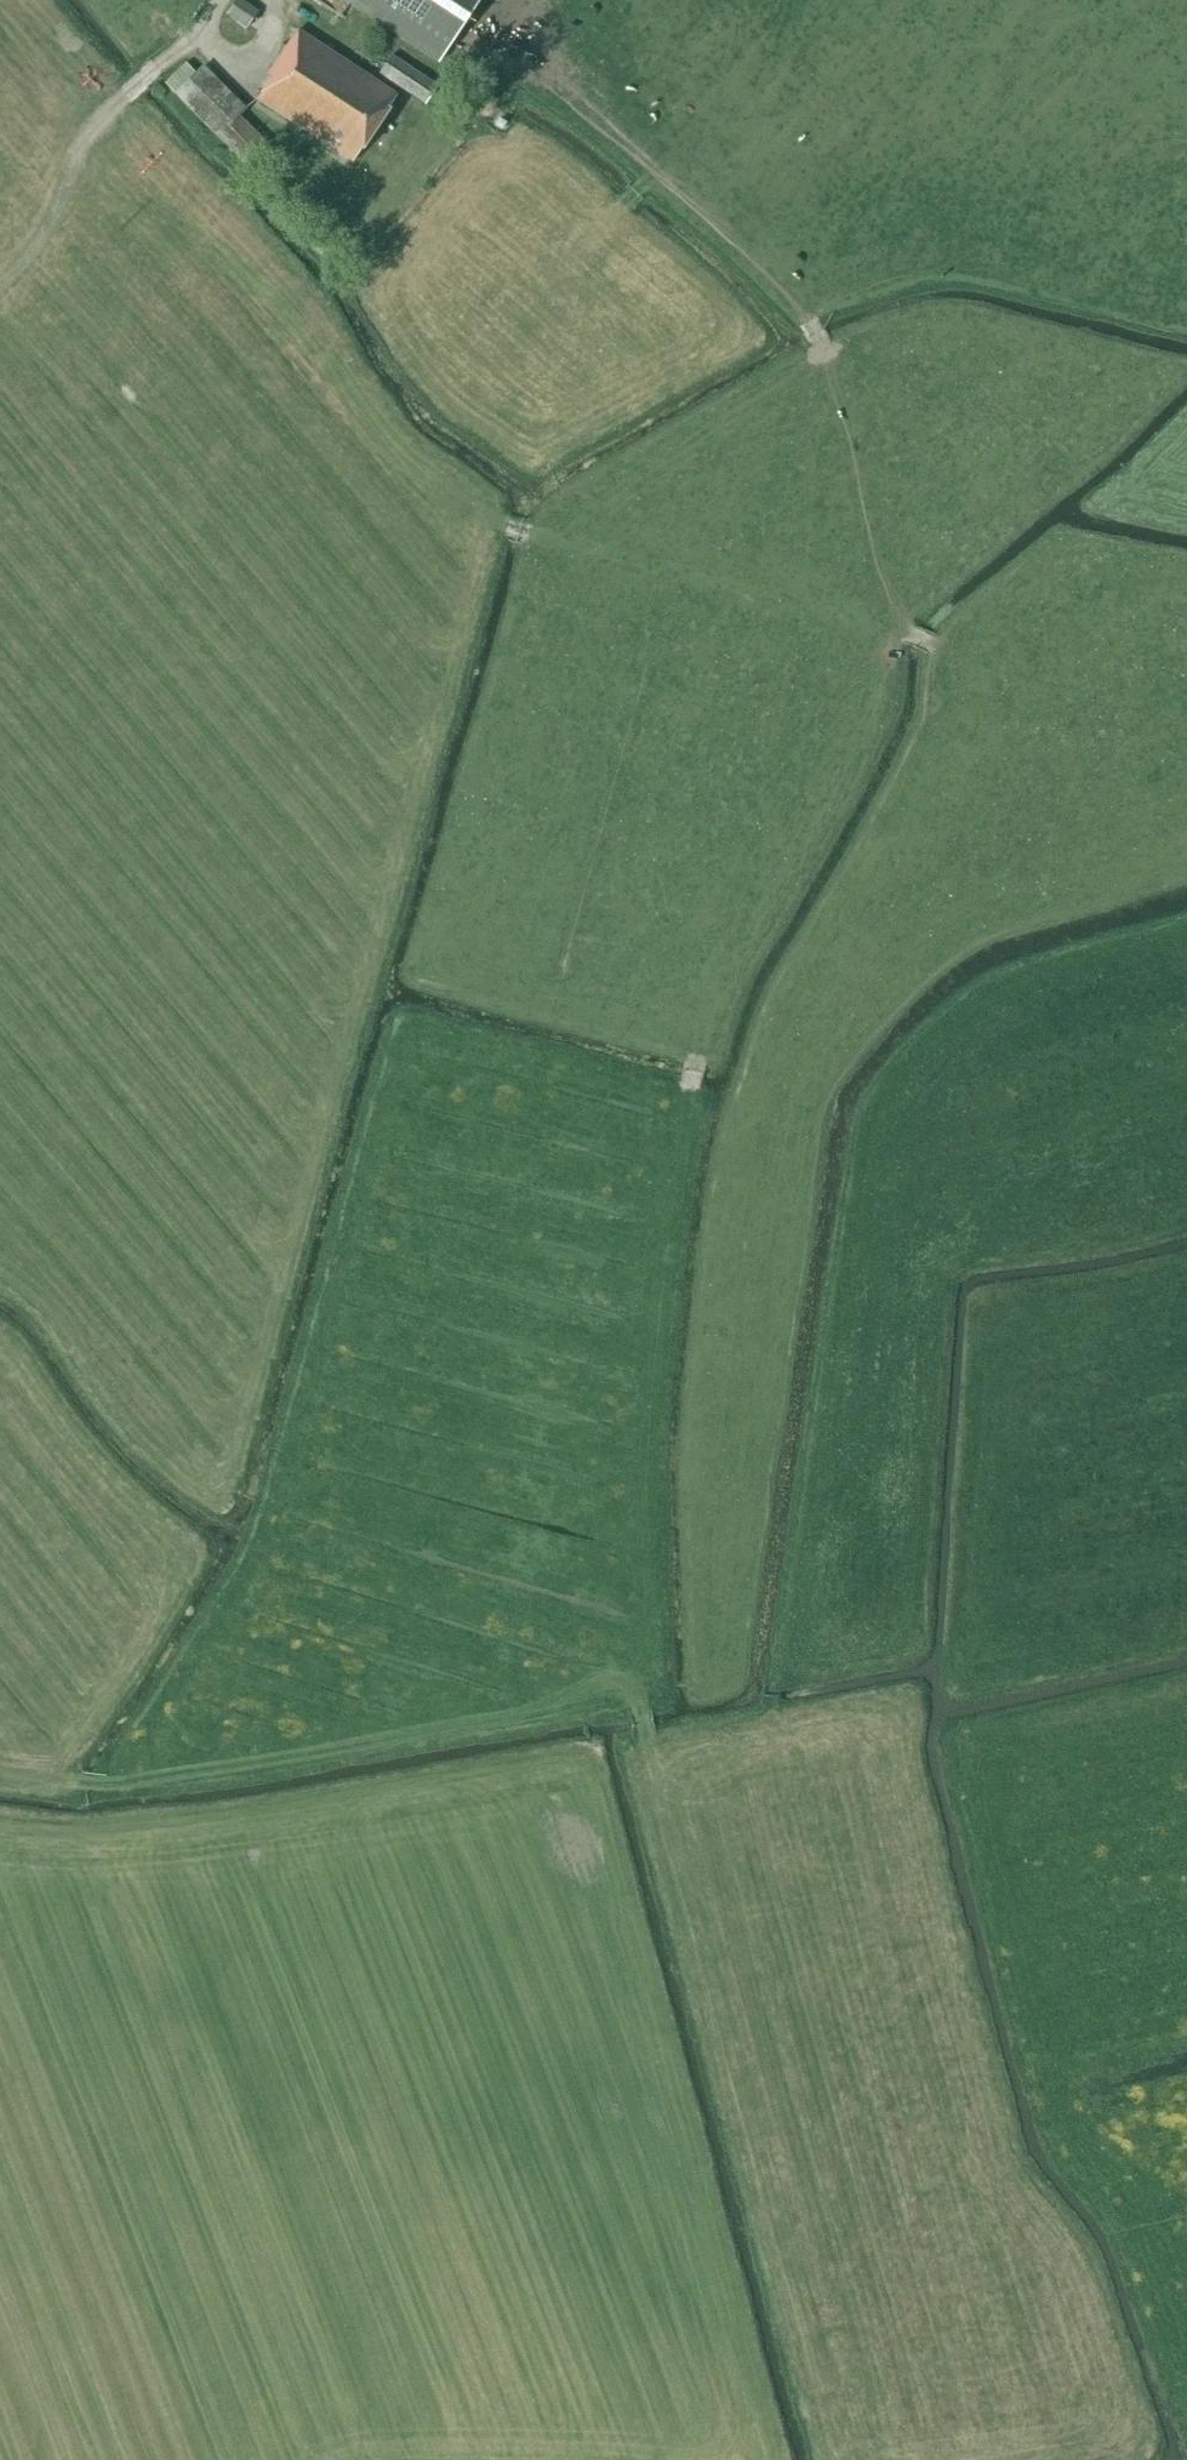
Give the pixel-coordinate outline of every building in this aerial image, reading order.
[(241,0),(236,0),(226,15),(246,29),(258,12),(241,0)] [(440,62),(481,0),(345,0),(440,62)] [(269,78),(270,79),(256,99),(353,163),(397,96),(297,30),(269,78)] [(438,87),(391,56),(378,74),(426,106),(438,87)] [(174,94),(244,166),(266,144),(239,116),(246,109),(203,65),(195,73),(186,63),(164,83),(174,94)]
